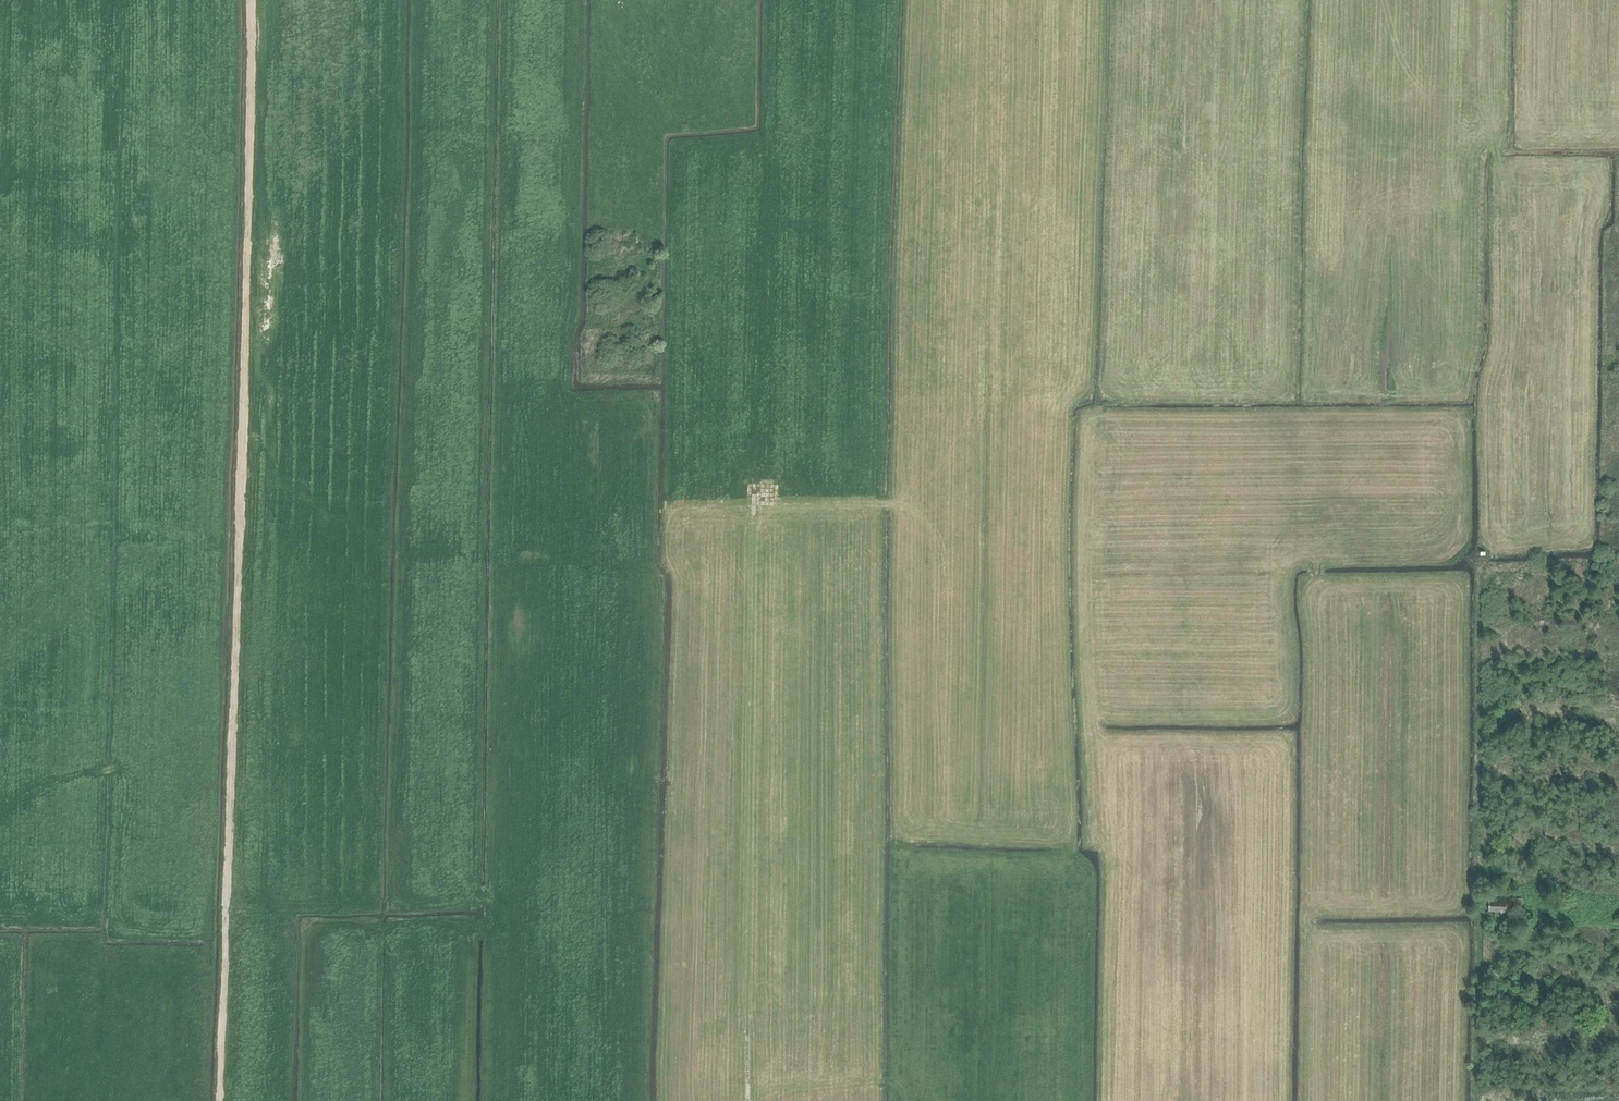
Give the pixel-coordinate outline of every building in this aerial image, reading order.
[(1510,897),(1498,897),(1497,899),(1489,899),(1489,911),(1500,911),(1500,913),(1510,914),(1510,897)] [(1523,898),(1513,898),(1513,909),(1522,909),(1523,898)]
